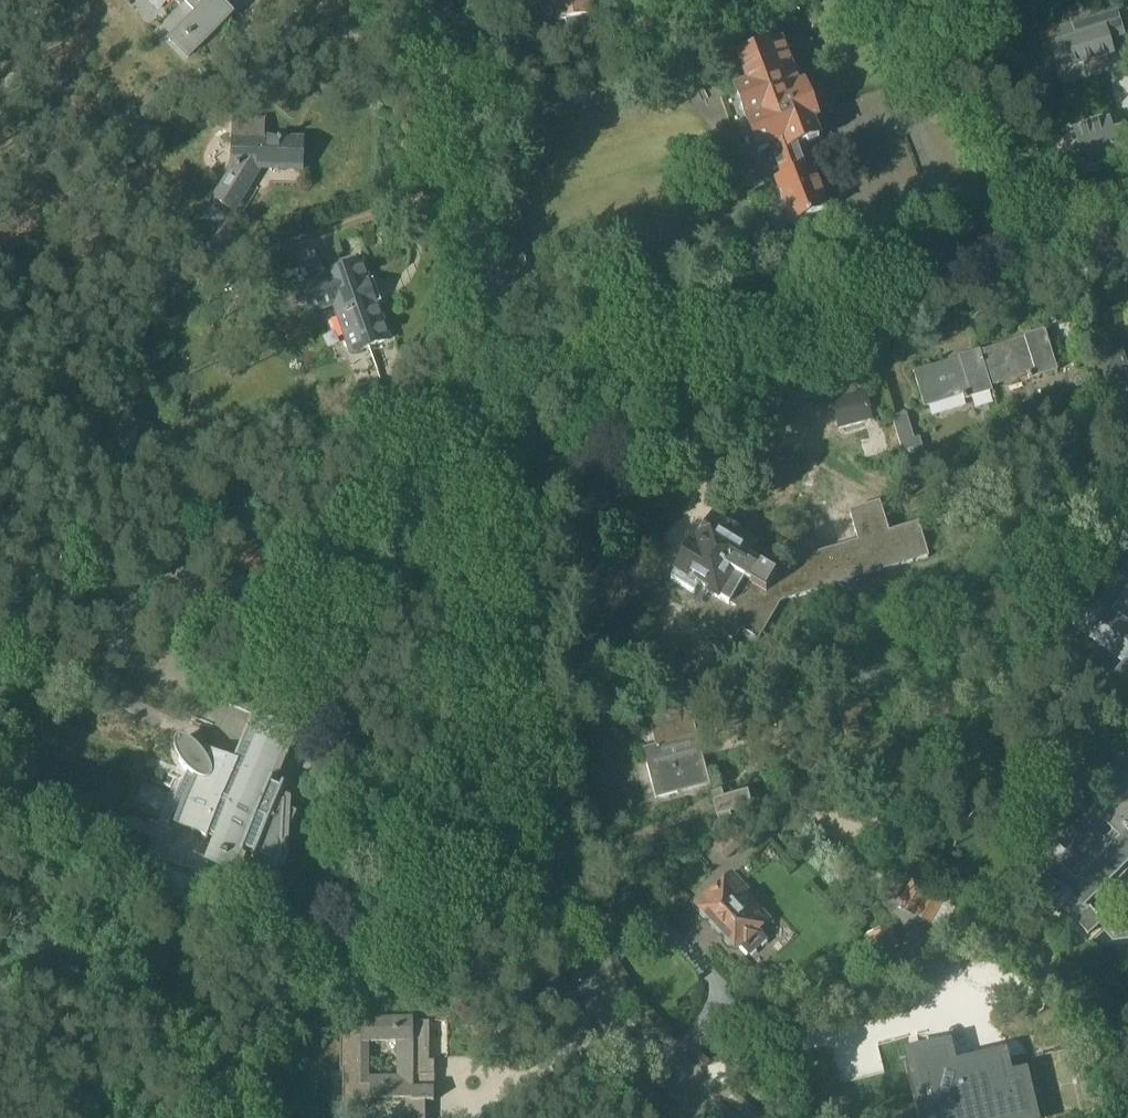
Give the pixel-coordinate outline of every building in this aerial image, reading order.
[(185,3),(195,12),(167,40),(187,61),(235,16),(219,0),(171,0),(179,8),(185,3)] [(558,26),(576,23),(577,29),(591,27),(587,0),(554,0),(558,26)] [(1117,11),(1059,28),(1061,35),(1055,37),(1056,40),(1053,41),(1062,71),(1114,56),(1110,42),(1125,37),(1117,11)] [(784,45),(745,59),(741,60),(750,87),(737,92),(760,153),(771,149),(774,158),(770,160),(774,172),(779,170),(782,180),(775,182),(791,226),(827,214),(811,170),(805,172),(796,149),(819,141),(806,105),(810,104),(805,88),(800,89),(784,45)] [(1107,121),(1076,131),(1080,144),(1079,144),(1086,170),(1127,158),(1127,136),(1126,137),(1124,131),(1111,134),(1107,121)] [(301,170),(302,143),(263,141),(264,123),(233,122),(232,169),(233,170),(214,201),(233,212),(259,169),(301,170)] [(388,341),(361,266),(325,278),(326,281),(302,289),(311,314),(335,305),(352,354),(388,341)] [(980,352),(991,388),(1027,377),(1028,381),(1057,372),(1044,330),(1013,340),(1013,342),(980,352)] [(991,388),(980,352),(979,350),(947,360),(948,362),(913,373),(924,409),(962,397),(963,402),(992,393),(991,388)] [(828,386),(838,431),(881,421),(871,376),(828,386)] [(907,414),(891,419),(905,467),(926,461),(919,438),(914,439),(907,414)] [(1127,469),(1127,426),(1115,431),(1127,469)] [(889,535),(880,505),(850,514),(859,543),(816,556),(815,551),(799,556),(800,561),(781,566),(753,548),(756,545),(714,518),(693,550),(691,548),(671,578),(695,593),(700,586),(730,606),(732,604),(737,607),(720,633),(733,641),(740,629),(756,640),(778,605),(928,561),(918,526),(889,535)] [(1062,618),(1127,666),(1117,679),(1127,687),(1127,624),(1112,612),(1127,590),(1127,530),(1062,618)] [(869,703),(852,707),(855,719),(872,714),(869,703)] [(656,798),(707,785),(691,718),(688,706),(648,716),(651,727),(655,746),(643,748),(656,798)] [(188,774),(166,826),(213,844),(204,867),(238,881),(247,859),(243,857),(245,852),(254,855),(252,861),(255,862),(267,871),(270,872),(272,873),(275,873),(278,873),(281,872),(284,870),(286,868),(287,865),(288,861),(290,827),(291,828),(297,815),(290,813),(291,800),(281,796),(284,787),(282,786),(280,791),(270,788),(272,783),(277,785),(297,733),(253,715),(234,762),(206,750),(203,756),(199,751),(195,747),(190,744),(186,742),(182,741),(179,742),(177,743),(175,745),(174,747),(174,750),(175,752),(176,756),(178,761),(181,766),(184,770),(188,774)] [(1111,718),(1089,748),(1127,776),(1127,730),(1111,718)] [(1048,876),(1063,891),(1059,895),(1049,904),(1058,913),(1062,909),(1070,917),(1074,922),(1080,928),(1087,936),(1103,923),(1102,922),(1089,907),(1087,909),(1085,906),(1099,892),(1115,876),(1127,862),(1127,790),(1115,808),(1112,813),(1109,815),(1103,820),(1102,821),(1104,822),(1109,828),(1113,831),(1108,836),(1104,840),(1091,828),(1065,854),(1078,867),(1069,875),(1059,865),(1056,868),(1048,876)] [(720,791),(709,794),(717,824),(730,821),(728,814),(750,809),(746,793),(722,799),(720,791)] [(734,850),(725,839),(714,847),(723,859),(734,850)] [(883,874),(895,901),(905,882),(918,876),(911,861),(883,874)] [(748,956),(765,940),(757,931),(769,920),(744,893),(746,890),(732,875),(698,906),(701,909),(700,913),(705,918),(709,918),(725,935),(725,940),(730,946),(734,946),(738,949),(740,947),(748,956)] [(897,909),(930,926),(944,899),(911,882),(897,909)] [(898,947),(891,926),(863,936),(871,957),(898,947)] [(413,1017),(360,1018),(360,1029),(340,1029),(340,1072),(342,1072),(342,1107),(371,1107),(371,1100),(405,1100),(405,1117),(425,1117),(426,1102),(433,1102),(434,1062),(429,1062),(429,1021),(413,1021),(413,1017)] [(1018,1081),(1003,1085),(998,1063),(949,1075),(944,1054),(913,1061),(926,1117),(987,1117),(1006,1114),(1007,1117),(1026,1117),(1018,1081)] [(250,1104),(258,1084),(249,1081),(241,1101),(250,1104)]
